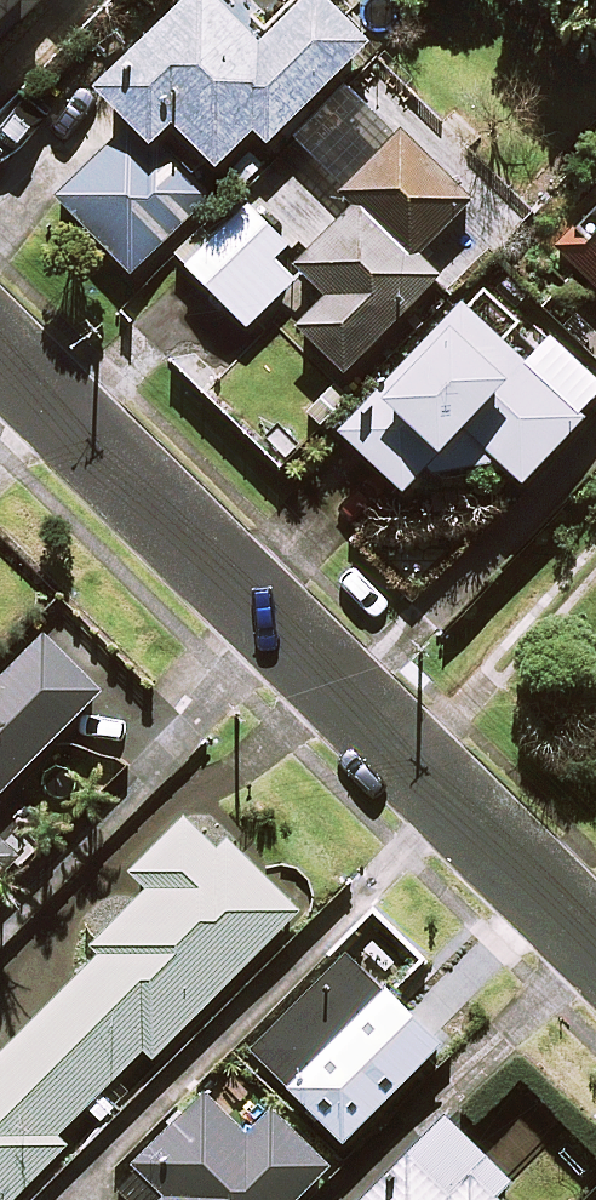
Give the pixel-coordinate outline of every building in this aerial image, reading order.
[(28,20),(44,4),(40,0),(0,0),(0,48),(28,20)] [(127,274),(226,174),(218,167),(255,130),(269,144),(369,43),(326,0),(305,0),(262,43),(219,0),(188,0),(98,91),(130,123),(53,201),(127,274)] [(504,235),(431,162),(446,147),(375,76),(188,266),(248,327),(302,273),(327,298),(299,327),(344,372),(434,281),(447,293),(504,235)] [(565,255),(595,286),(595,223),(565,255)] [(584,418),(465,306),(344,434),(406,493),(467,429),(523,482),(584,418)] [(562,549),(595,583),(595,515),(562,549)] [(47,635),(0,683),(0,877),(51,825),(10,786),(103,691),(47,635)] [(186,818),(134,871),(151,888),(93,946),(102,955),(0,1056),(0,1199),(13,1199),(65,1147),(56,1138),(145,1048),(154,1057),(300,912),(229,841),(219,851),(186,818)] [(423,962),(382,921),(242,1059),(277,1094),(287,1084),(344,1142),(442,1045),(391,993),(423,962)] [(205,1091),(106,1192),(115,1199),(295,1199),(330,1164),(273,1108),(248,1134),(205,1091)] [(448,1120),(367,1199),(493,1199),(491,1197),(508,1181),(448,1120)]
